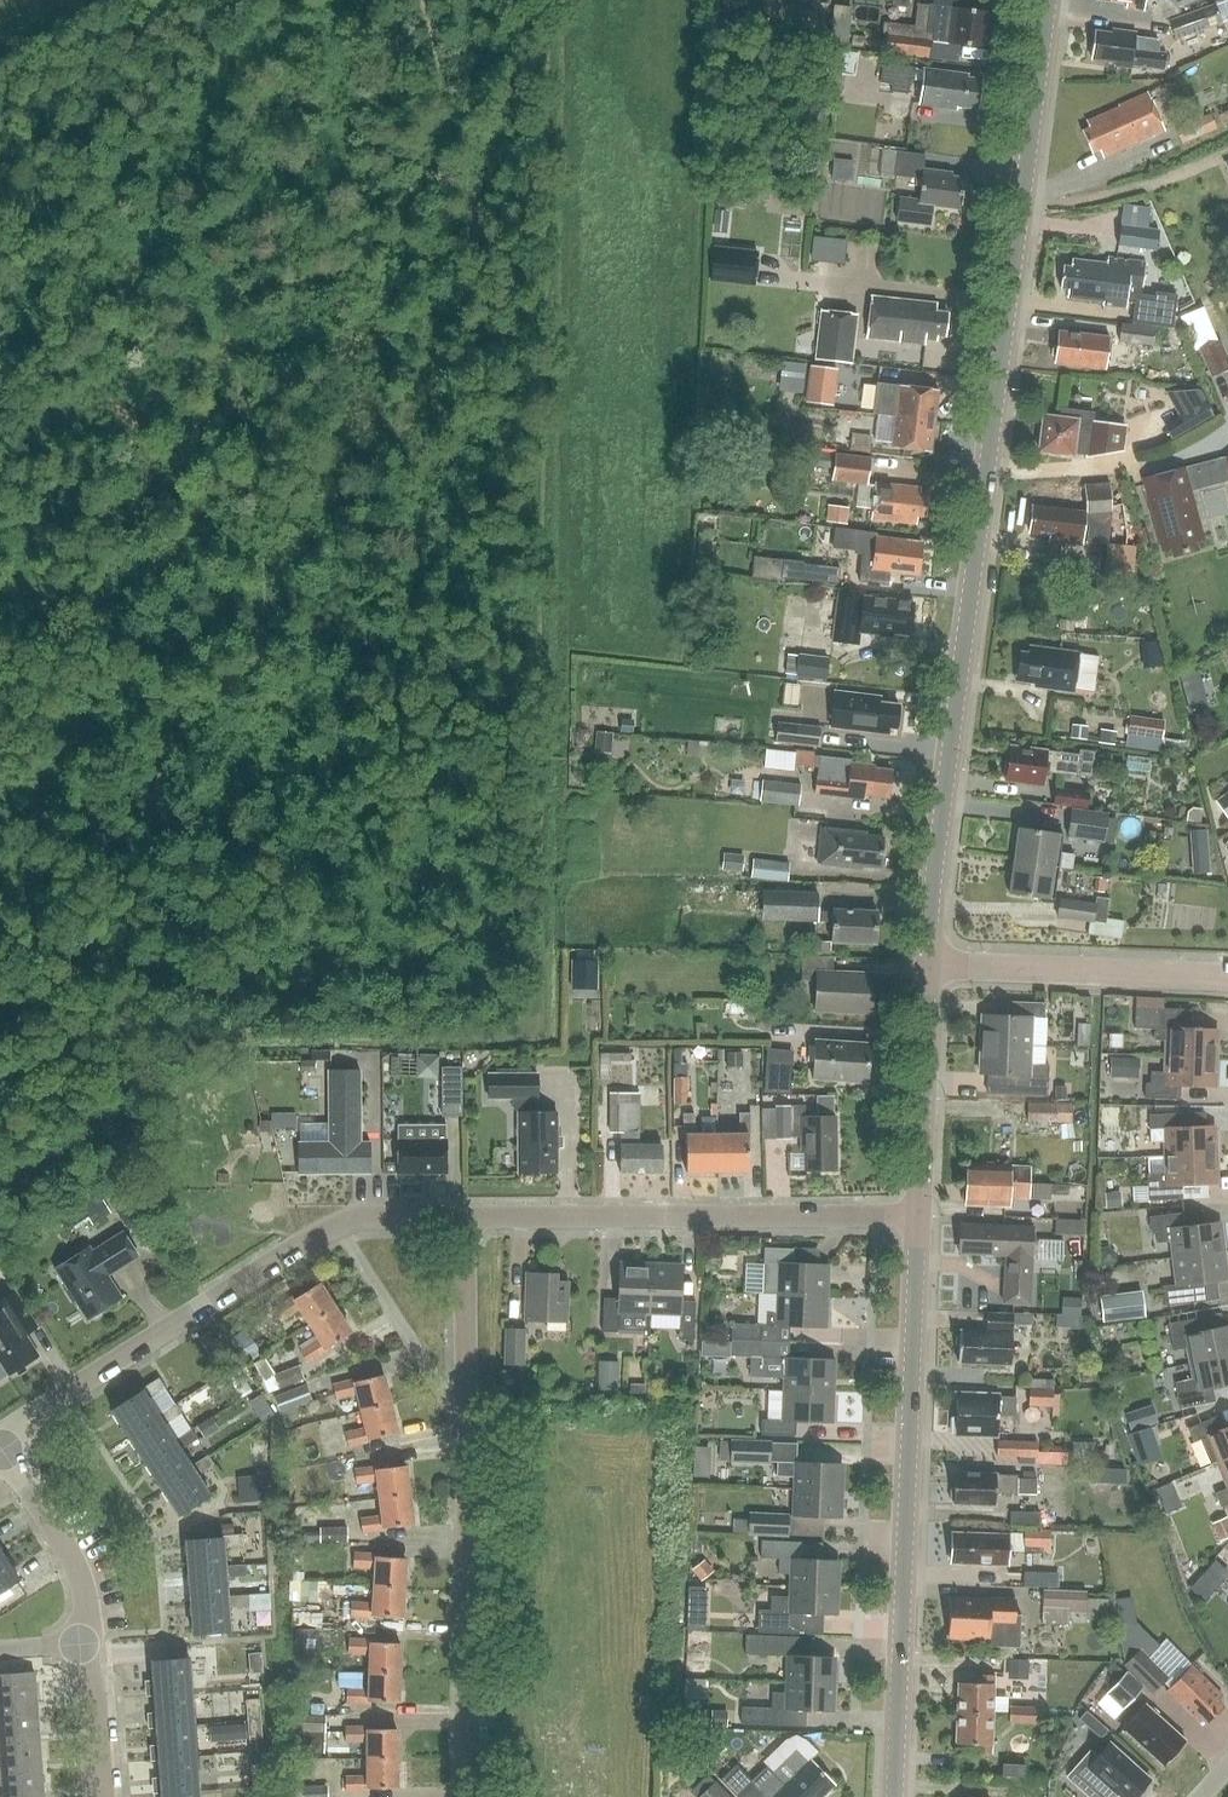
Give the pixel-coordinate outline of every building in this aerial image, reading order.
[(891,7),(908,9),(909,0),(892,0),(891,7)] [(1098,0),(1127,4),(1126,9),(1144,12),(1145,0),(1098,0)] [(1179,11),(1209,0),(1175,0),(1179,11)] [(918,4),(913,39),(931,41),(959,45),(981,48),(986,12),(951,8),(932,5),(929,5),(918,4)] [(833,7),(830,43),(848,45),(852,9),(833,7)] [(1177,43),(1222,26),(1215,7),(1169,23),(1177,43)] [(1163,71),(1165,54),(1157,53),(1133,50),(1135,37),(1136,34),(1112,31),(1111,36),(1094,33),(1090,58),(1114,62),(1114,66),(1131,68),(1131,66),(1163,71)] [(853,36),(851,46),(863,49),(865,38),(853,36)] [(884,56),(929,61),(932,42),(886,37),(884,56)] [(1135,37),(1133,50),(1157,53),(1159,41),(1135,37)] [(832,48),(831,70),(858,71),(859,49),(832,48)] [(922,82),(923,70),(882,64),(878,91),(908,95),(909,80),(922,82)] [(978,109),(982,81),(966,79),(967,76),(923,70),(922,82),(919,105),(955,110),(956,106),(978,109)] [(845,77),(833,76),(830,93),(842,95),(845,77)] [(1102,159),(1163,132),(1146,95),(1117,108),(1118,109),(1086,123),(1089,130),(1082,134),(1091,154),(1098,151),(1102,159)] [(1218,116),(1223,126),(1227,124),(1227,111),(1218,116)] [(921,180),(918,202),(899,200),(896,221),(929,226),(931,206),(959,209),(963,179),(941,176),(941,173),(923,170),(925,156),(889,151),(885,178),(892,179),(892,177),(921,180)] [(834,159),(832,178),(850,181),(853,161),(834,159)] [(833,182),(832,216),(857,216),(858,182),(833,182)] [(1124,205),(1120,226),(1148,230),(1151,209),(1124,205)] [(713,210),(712,233),(727,234),(728,210),(713,210)] [(1117,247),(1155,253),(1158,232),(1148,230),(1120,226),(1117,247)] [(713,261),(711,283),(724,284),(755,288),(759,254),(715,249),(713,261)] [(1062,268),(1059,291),(1067,292),(1066,299),(1102,303),(1102,307),(1125,310),(1125,306),(1129,276),(1144,277),(1144,272),(1146,262),(1108,258),(1107,267),(1071,262),(1070,269),(1062,268)] [(1129,276),(1125,306),(1133,307),(1131,324),(1133,325),(1172,330),(1176,297),(1154,294),(1153,296),(1138,294),(1139,287),(1142,288),(1144,277),(1129,276)] [(944,336),(947,313),(936,312),(937,304),(871,297),(867,338),(924,344),(925,339),(935,341),(936,335),(944,336)] [(851,363),(854,345),(857,315),(822,311),(816,359),(851,363)] [(1118,343),(1165,349),(1167,331),(1120,325),(1118,343)] [(1105,371),(1108,345),(1109,339),(1058,332),(1056,347),(1052,349),(1051,357),(1054,360),(1054,364),(1105,371)] [(1219,343),(1200,351),(1212,378),(1227,371),(1227,362),(1219,343)] [(806,389),(808,362),(784,360),(782,387),(806,389)] [(809,367),(805,401),(832,405),(837,371),(809,367)] [(934,421),(938,390),(876,382),(873,414),(896,416),(934,421)] [(1198,390),(1165,392),(1179,417),(1187,431),(1213,416),(1198,390)] [(1075,456),(1075,455),(1088,457),(1121,452),(1124,427),(1092,423),(1093,415),(1062,411),(1061,418),(1043,416),(1038,451),(1075,456)] [(931,452),(934,421),(896,416),(892,448),(931,452)] [(873,437),(852,435),(850,450),(871,452),(873,437)] [(871,456),(837,451),(833,479),(868,483),(871,456)] [(1193,543),(1201,540),(1183,475),(1183,474),(1145,485),(1163,551),(1171,549),(1173,557),(1195,551),(1193,543)] [(925,518),(928,496),(921,495),(921,487),(875,482),(871,520),(917,525),(918,517),(925,518)] [(1108,535),(1126,537),(1123,506),(1111,507),(1108,485),(1083,488),(1086,513),(1032,507),(1029,535),(1049,538),(1049,542),(1082,546),(1083,542),(1107,545),(1108,535)] [(828,506),(826,522),(848,524),(849,508),(828,506)] [(1144,527),(1136,530),(1140,543),(1148,541),(1144,527)] [(834,530),(832,549),(854,551),(857,532),(856,532),(834,530)] [(857,532),(854,551),(862,552),(861,569),(889,572),(918,576),(922,543),(876,538),(876,534),(857,532)] [(1107,545),(1105,575),(1133,577),(1136,547),(1107,545)] [(783,562),(781,578),(838,585),(840,568),(804,564),(804,563),(804,562),(783,560),(783,562)] [(861,569),(859,581),(887,585),(889,572),(872,571),(861,569)] [(910,636),(914,604),(839,594),(833,642),(859,645),(860,633),(892,637),(893,634),(910,636)] [(1058,620),(1057,631),(1073,632),(1074,622),(1058,620)] [(1074,694),(1079,654),(1029,647),(1028,655),(1020,654),(1016,675),(1025,676),(1024,683),(1035,684),(1034,688),(1074,694)] [(796,676),(796,677),(826,681),(828,657),(799,654),(799,656),(796,676)] [(1199,673),(1180,678),(1183,691),(1202,686),(1199,673)] [(896,729),(899,704),(879,702),(880,697),(833,691),(829,728),(887,734),(888,728),(896,729)] [(1130,717),(1127,736),(1162,740),(1162,739),(1164,721),(1130,717)] [(620,721),(619,734),(632,735),(633,722),(620,721)] [(779,723),(777,743),(819,747),(821,727),(796,724),(779,723)] [(1072,725),(1071,739),(1087,740),(1088,726),(1072,725)] [(1101,730),(1099,743),(1114,745),(1116,732),(1101,730)] [(597,732),(595,747),(612,748),(613,734),(597,732)] [(1162,740),(1161,752),(1185,755),(1187,742),(1162,739),(1162,740)] [(1076,778),(1076,776),(1091,779),(1095,753),(1079,750),(1078,756),(1029,749),(1029,752),(1010,749),(1006,780),(1025,782),(1024,785),(1041,787),(1043,774),(1076,778)] [(793,767),(812,769),(813,754),(795,752),(793,767)] [(819,757),(817,778),(815,778),(814,793),(864,799),(864,794),(889,797),(891,771),(873,769),(874,765),(851,762),(851,760),(819,757)] [(799,805),(802,784),(763,780),(761,800),(799,805)] [(1088,810),(1091,794),(1057,789),(1055,805),(1088,810)] [(1218,803),(1227,817),(1227,796),(1218,803)] [(1104,842),(1108,813),(1071,808),(1067,837),(1104,842)] [(1188,813),(1186,823),(1200,825),(1202,811),(1193,810),(1188,813)] [(880,867),(883,838),(865,836),(866,833),(821,829),(818,864),(862,868),(862,865),(880,867)] [(1058,869),(1062,835),(1019,829),(1014,862),(1058,869)] [(724,854),(722,870),(743,872),(744,855),(724,854)] [(1062,854),(1060,869),(1074,870),(1076,856),(1062,854)] [(754,859),(753,877),(788,880),(790,862),(754,859)] [(1194,860),(1190,860),(1191,874),(1194,874),(1207,873),(1207,859),(1194,860)] [(1053,901),(1058,869),(1014,862),(1010,894),(1053,901)] [(1105,892),(1107,878),(1097,877),(1095,891),(1105,892)] [(1181,928),(1223,927),(1223,883),(1180,884),(1181,928)] [(783,921),(783,920),(832,922),(831,943),(876,945),(877,913),(832,911),(832,912),(817,912),(818,894),(763,891),(762,921),(783,921)] [(1108,898),(1096,896),(1095,902),(1058,898),(1056,917),(1089,921),(1087,934),(1121,939),(1123,920),(1105,918),(1108,898)] [(574,951),(573,986),(600,986),(600,951),(574,951)] [(801,981),(816,982),(814,1013),(872,1016),(874,974),(832,972),(833,958),(802,957),(801,981)] [(1215,1059),(1217,1031),(1183,1029),(1184,1010),(1163,1009),(1164,999),(1136,998),(1135,1029),(1155,1030),(1154,1041),(1166,1041),(1166,1057),(1215,1059)] [(982,1015),(981,1045),(1009,1046),(1030,1047),(1031,1018),(1045,1018),(1045,1004),(1008,1002),(1008,1016),(982,1015)] [(1031,1018),(1030,1047),(1045,1047),(1046,1019),(1045,1018),(1031,1018)] [(866,1083),(869,1045),(815,1041),(813,1079),(866,1083)] [(981,1045),(980,1074),(1005,1075),(1004,1094),(1047,1096),(1049,1065),(1044,1065),(1029,1065),(1030,1047),(1009,1046),(981,1045)] [(1030,1047),(1029,1065),(1044,1065),(1045,1047),(1030,1047)] [(742,1053),(727,1053),(727,1068),(743,1067),(742,1053)] [(611,1054),(611,1062),(630,1062),(631,1054),(611,1054)] [(766,1056),(764,1093),(791,1094),(792,1091),(793,1055),(776,1054),(776,1056),(768,1056),(766,1056)] [(1129,1077),(1130,1058),(1110,1057),(1110,1077),(1129,1077)] [(1214,1087),(1215,1059),(1166,1057),(1165,1072),(1151,1072),(1150,1084),(1145,1084),(1145,1099),(1180,1100),(1181,1086),(1214,1087)] [(301,1071),(315,1071),(315,1062),(301,1062),(301,1071)] [(441,1067),(442,1117),(462,1117),(462,1067),(441,1067)] [(298,1174),(372,1174),(372,1143),(360,1143),(360,1071),(329,1071),(329,1144),(298,1144),(298,1174)] [(488,1099),(538,1099),(538,1073),(488,1073),(488,1099)] [(675,1103),(689,1103),(689,1077),(675,1077),(675,1103)] [(1056,1086),(1056,1100),(1066,1100),(1067,1087),(1056,1086)] [(620,1173),(662,1173),(662,1146),(639,1146),(639,1095),(610,1095),(610,1133),(623,1133),(623,1146),(620,1146),(620,1173)] [(817,1097),(817,1112),(833,1112),(833,1097),(817,1097)] [(1027,1103),(1026,1121),(1047,1122),(1070,1123),(1071,1104),(1027,1103)] [(776,1107),(776,1140),(790,1140),(790,1137),(804,1136),(805,1153),(805,1172),(836,1172),(835,1127),(835,1116),(804,1117),(804,1106),(789,1106),(789,1107),(776,1107)] [(519,1174),(557,1173),(557,1113),(518,1113),(519,1174)] [(273,1114),(273,1128),(295,1128),(295,1114),(273,1114)] [(694,1114),(682,1114),(682,1135),(685,1135),(685,1173),(716,1172),(716,1135),(694,1135),(694,1114)] [(738,1135),(716,1135),(716,1172),(748,1172),(748,1135),(750,1135),(749,1114),(738,1114),(738,1135)] [(1215,1155),(1214,1127),(1180,1129),(1180,1114),(1149,1115),(1150,1130),(1164,1130),(1165,1157),(1215,1155)] [(270,1121),(260,1121),(260,1129),(261,1132),(262,1132),(271,1132),(270,1121)] [(398,1174),(447,1174),(447,1141),(398,1141),(398,1174)] [(1215,1155),(1165,1157),(1166,1174),(1147,1175),(1148,1201),(1183,1200),(1183,1185),(1216,1184),(1215,1155)] [(1030,1182),(1031,1168),(1011,1167),(967,1165),(966,1185),(988,1186),(990,1190),(1005,1191),(1006,1186),(1009,1186),(1010,1181),(1030,1182)] [(218,1174),(217,1183),(228,1183),(229,1175),(218,1174)] [(1030,1183),(1030,1182),(1010,1181),(1009,1186),(1006,1186),(1005,1191),(990,1190),(988,1186),(966,1185),(965,1206),(1009,1207),(1009,1198),(1048,1200),(1049,1184),(1030,1183)] [(90,1225),(108,1213),(94,1191),(75,1203),(78,1208),(65,1217),(71,1226),(85,1217),(90,1225)] [(1117,1192),(1105,1193),(1106,1208),(1118,1207),(1117,1192)] [(1184,1213),(1149,1217),(1151,1232),(1156,1232),(1157,1244),(1171,1242),(1173,1257),(1223,1252),(1220,1223),(1186,1227),(1184,1213)] [(1083,1222),(1056,1221),(1055,1235),(1082,1237),(1083,1222)] [(1004,1304),(1030,1305),(1034,1228),(961,1224),(959,1253),(1006,1255),(1004,1304)] [(108,1278),(140,1257),(124,1233),(93,1253),(90,1248),(55,1270),(88,1321),(122,1299),(108,1278)] [(1067,1252),(1067,1238),(1045,1238),(1045,1252),(1067,1252)] [(1109,1247),(1099,1248),(1101,1264),(1117,1262),(1116,1253),(1109,1247)] [(764,1248),(762,1294),(777,1295),(827,1297),(828,1265),(792,1264),(793,1250),(764,1248)] [(1177,1285),(1162,1287),(1165,1306),(1195,1303),(1193,1284),(1215,1281),(1226,1280),(1223,1252),(1173,1257),(1177,1285)] [(648,1334),(649,1314),(651,1265),(620,1263),(618,1299),(604,1299),(602,1333),(648,1334)] [(681,1302),(682,1266),(651,1265),(649,1314),(680,1315),(679,1340),(694,1341),(695,1302),(681,1302)] [(567,1323),(568,1283),(557,1282),(557,1275),(526,1274),(524,1321),(567,1323)] [(293,1297),(273,1310),(281,1321),(300,1309),(309,1324),(334,1308),(318,1283),(294,1299),(293,1297)] [(38,1356),(26,1335),(38,1328),(14,1291),(0,1300),(0,1361),(9,1375),(38,1356)] [(1103,1322),(1146,1317),(1143,1291),(1100,1296),(1103,1322)] [(766,1324),(766,1326),(788,1327),(826,1328),(827,1297),(777,1295),(777,1313),(766,1312),(766,1324)] [(1063,1298),(1062,1316),(1080,1316),(1080,1298),(1063,1298)] [(319,1339),(300,1352),(307,1363),(326,1351),(325,1349),(350,1333),(334,1308),(309,1324),(319,1339)] [(1010,1365),(1013,1314),(987,1313),(986,1332),(959,1330),(957,1362),(1010,1365)] [(1057,1315),(1056,1328),(1082,1329),(1083,1316),(1080,1316),(1062,1316),(1057,1315)] [(1200,1333),(1198,1318),(1168,1325),(1173,1351),(1187,1348),(1191,1364),(1227,1356),(1227,1327),(1200,1333)] [(730,1323),(730,1340),(759,1341),(759,1324),(757,1324),(730,1323)] [(523,1365),(524,1330),(503,1329),(502,1364),(523,1365)] [(701,1339),(701,1356),(714,1356),(715,1340),(701,1339)] [(730,1340),(729,1356),(751,1357),(758,1357),(759,1341),(730,1340)] [(217,1343),(206,1351),(213,1362),(225,1355),(217,1343)] [(1191,1364),(1194,1379),(1175,1383),(1180,1409),(1215,1402),(1212,1388),(1227,1385),(1227,1356),(1191,1364)] [(751,1357),(750,1377),(784,1378),(784,1371),(769,1371),(769,1358),(758,1357),(751,1357)] [(769,1358),(769,1371),(784,1371),(784,1378),(784,1390),(833,1392),(834,1360),(787,1358),(769,1358)] [(303,1379),(297,1365),(274,1374),(279,1388),(303,1379)] [(598,1374),(598,1390),(617,1391),(618,1375),(598,1374)] [(354,1380),(332,1385),(335,1399),(357,1394),(361,1411),(390,1404),(383,1375),(354,1382),(354,1380)] [(142,1392),(112,1411),(128,1437),(160,1417),(159,1415),(148,1398),(165,1388),(159,1378),(141,1390),(142,1392)] [(647,1382),(647,1394),(658,1394),(658,1382),(647,1382)] [(630,1384),(630,1394),(646,1394),(646,1384),(630,1384)] [(306,1386),(274,1399),(280,1413),(312,1400),(306,1386)] [(1053,1389),(1029,1389),(1029,1406),(1052,1407),(1053,1389)] [(762,1420),(761,1435),(795,1436),(796,1422),(832,1423),(833,1392),(784,1390),(783,1421),(762,1420)] [(1015,1417),(1016,1397),(957,1394),(956,1417),(952,1417),(951,1433),(981,1434),(981,1437),(997,1438),(998,1416),(1015,1417)] [(160,1417),(128,1437),(145,1462),(176,1442),(175,1440),(165,1424),(181,1413),(175,1404),(159,1415),(160,1417)] [(365,1428),(344,1434),(347,1447),(369,1442),(369,1439),(397,1433),(390,1404),(361,1411),(365,1428)] [(1139,1409),(1125,1414),(1131,1432),(1145,1427),(1139,1409)] [(1188,1429),(1194,1443),(1201,1439),(1211,1462),(1217,1460),(1218,1462),(1227,1458),(1227,1428),(1221,1430),(1216,1417),(1188,1429)] [(1151,1427),(1128,1435),(1133,1450),(1157,1442),(1151,1427)] [(176,1442),(145,1462),(161,1488),(193,1468),(191,1466),(181,1450),(198,1439),(192,1429),(175,1440),(176,1442)] [(770,1464),(771,1441),(731,1440),(730,1441),(720,1440),(719,1460),(730,1461),(730,1462),(770,1464)] [(996,1440),(995,1456),(1018,1457),(1018,1464),(1036,1465),(1036,1455),(1037,1442),(996,1440)] [(193,1468),(161,1488),(178,1515),(210,1495),(197,1475),(214,1464),(208,1455),(191,1466),(193,1468)] [(1218,1462),(1227,1487),(1227,1458),(1218,1462)] [(841,1464),(796,1462),(796,1463),(777,1462),(776,1477),(796,1478),(795,1489),(840,1491),(841,1464)] [(375,1468),(353,1470),(355,1483),(377,1481),(379,1499),(408,1495),(404,1466),(375,1470),(375,1468)] [(1110,1470),(1110,1484),(1126,1485),(1126,1470),(1110,1470)] [(1036,1495),(1036,1479),(1017,1478),(1018,1476),(995,1475),(995,1474),(954,1472),(954,1487),(950,1487),(950,1499),(953,1499),(953,1504),(994,1505),(995,1493),(1036,1495)] [(259,1481),(259,1476),(238,1477),(238,1482),(240,1502),(261,1500),(259,1481)] [(1215,1494),(1221,1508),(1227,1505),(1227,1488),(1215,1494)] [(839,1518),(840,1491),(795,1489),(794,1516),(839,1518)] [(381,1517),(359,1519),(361,1533),(383,1531),(383,1529),(412,1525),(408,1495),(379,1499),(381,1517)] [(1039,1512),(1011,1511),(1010,1526),(1049,1528),(1050,1515),(1039,1515),(1039,1512)] [(787,1537),(787,1514),(747,1513),(747,1519),(732,1519),(732,1532),(747,1532),(747,1535),(787,1537)] [(1212,1523),(1220,1541),(1227,1537),(1227,1522),(1226,1517),(1212,1523)] [(233,1525),(221,1526),(222,1535),(234,1535),(233,1525)] [(346,1542),(346,1527),(318,1528),(319,1543),(346,1542)] [(1050,1554),(1050,1530),(1024,1530),(1024,1535),(952,1533),(951,1563),(1008,1565),(1009,1554),(1050,1554)] [(222,1538),(186,1541),(188,1571),(226,1568),(225,1566),(224,1547),(244,1545),(243,1534),(234,1535),(222,1535),(222,1538)] [(797,1559),(798,1543),(761,1541),(761,1558),(779,1559),(778,1574),(792,1574),(791,1586),(836,1588),(837,1561),(797,1559)] [(19,1579),(2,1553),(0,1555),(0,1592),(19,1579)] [(353,1554),(352,1568),(374,1569),(373,1587),(403,1589),(404,1558),(375,1557),(376,1555),(353,1554)] [(704,1560),(693,1570),(702,1581),(714,1571),(704,1560)] [(226,1568),(188,1571),(190,1601),(228,1599),(228,1596),(226,1577),(246,1576),(245,1564),(225,1566),(226,1568)] [(291,1572),(290,1581),(304,1581),(304,1572),(291,1572)] [(1048,1572),(1023,1572),(1022,1587),(1048,1587),(1048,1572)] [(835,1615),(836,1588),(791,1586),(791,1597),(775,1597),(774,1611),(758,1610),(758,1632),(821,1635),(822,1614),(835,1615)] [(349,1603),(348,1617),(371,1618),(371,1616),(401,1618),(403,1589),(373,1587),(372,1605),(349,1603)] [(1042,1590),(1042,1606),(1069,1608),(1069,1614),(1085,1614),(1086,1598),(1086,1592),(1042,1590)] [(228,1599),(190,1601),(193,1633),(230,1630),(228,1607),(259,1605),(259,1594),(228,1596),(228,1599)] [(947,1638),(986,1639),(986,1647),(1020,1649),(1021,1615),(1014,1615),(1015,1601),(949,1598),(949,1600),(946,1600),(945,1611),(948,1612),(947,1638)] [(1087,1598),(1086,1615),(1106,1616),(1107,1599),(1087,1598)] [(687,1616),(687,1630),(707,1631),(707,1616),(687,1616)] [(1133,1652),(1128,1619),(1117,1620),(1122,1654),(1133,1652)] [(295,1630),(294,1666),(314,1666),(315,1630),(295,1630)] [(744,1635),(743,1654),(783,1656),(784,1637),(744,1635)] [(347,1640),(346,1653),(369,1654),(368,1672),(398,1673),(399,1644),(370,1643),(371,1641),(347,1640)] [(1153,1695),(1169,1679),(1140,1651),(1125,1667),(1153,1695)] [(263,1673),(262,1653),(249,1654),(250,1674),(263,1673)] [(789,1656),(788,1683),(833,1685),(834,1658),(811,1657),(789,1656)] [(688,1658),(689,1697),(711,1696),(709,1657),(688,1658)] [(1009,1660),(1008,1681),(1027,1682),(1028,1661),(1009,1660)] [(153,1682),(146,1682),(147,1696),(154,1695),(192,1693),(189,1661),(152,1664),(153,1682)] [(1112,1662),(1106,1668),(1117,1678),(1123,1672),(1112,1662)] [(1207,1723),(1223,1707),(1217,1702),(1222,1697),(1191,1666),(1166,1692),(1197,1722),(1202,1717),(1207,1723)] [(37,1702),(34,1671),(0,1674),(0,1705),(37,1702)] [(346,1690),(345,1703),(368,1704),(368,1701),(397,1702),(398,1673),(368,1672),(367,1690),(346,1690)] [(1106,1694),(1123,1711),(1144,1689),(1128,1672),(1106,1694)] [(959,1682),(958,1712),(992,1714),(993,1675),(980,1675),(979,1682),(959,1682)] [(742,1708),(741,1725),(781,1726),(804,1727),(804,1710),(832,1711),(833,1685),(788,1683),(787,1695),(773,1694),(772,1709),(742,1708)] [(156,1713),(149,1713),(150,1728),(157,1728),(194,1725),(192,1693),(154,1695),(156,1713)] [(259,1700),(246,1701),(248,1720),(261,1719),(259,1700)] [(39,1732),(37,1702),(0,1705),(0,1734),(39,1732)] [(1164,1766),(1186,1741),(1145,1705),(1123,1730),(1164,1766)] [(1039,1708),(1008,1706),(1008,1715),(1038,1716),(1039,1708)] [(958,1712),(957,1743),(977,1744),(977,1753),(990,1754),(992,1714),(958,1712)] [(1087,1712),(1080,1720),(1091,1729),(1098,1721),(1087,1712)] [(712,1714),(711,1727),(727,1727),(728,1714),(712,1714)] [(324,1716),(296,1715),(296,1732),(324,1732),(324,1716)] [(1038,1716),(1008,1715),(1008,1723),(1038,1725),(1038,1716)] [(262,1738),(261,1719),(248,1720),(249,1739),(262,1738)] [(246,1724),(228,1725),(229,1740),(247,1739),(246,1724)] [(158,1745),(151,1746),(152,1761),(159,1761),(197,1758),(194,1725),(157,1728),(158,1745)] [(367,1727),(345,1727),(345,1741),(367,1741),(367,1759),(396,1759),(396,1729),(367,1729),(367,1727)] [(41,1761),(39,1732),(0,1734),(0,1764),(41,1761)] [(326,1752),(326,1734),(304,1734),(297,1734),(296,1751),(326,1752)] [(1151,1781),(1110,1745),(1098,1758),(1091,1752),(1068,1778),(1089,1796),(1117,1796),(1118,1796),(1120,1796),(1137,1796),(1151,1781)] [(749,1783),(756,1790),(763,1796),(765,1796),(781,1781),(785,1785),(808,1762),(796,1749),(772,1772),(767,1767),(751,1782),(749,1783)] [(161,1777),(154,1778),(155,1793),(162,1793),(199,1790),(197,1758),(159,1761),(161,1777)] [(367,1777),(345,1777),(345,1790),(368,1790),(367,1788),(397,1788),(396,1759),(367,1759),(367,1777)] [(834,1785),(810,1760),(808,1762),(785,1785),(781,1781),(765,1796),(822,1796),(834,1785)] [(43,1790),(41,1761),(0,1764),(0,1794),(43,1790)] [(251,1765),(252,1785),(265,1784),(264,1764),(251,1765)] [(1024,1777),(1025,1765),(1002,1764),(1001,1777),(1024,1777)] [(721,1780),(737,1796),(763,1796),(756,1790),(749,1783),(751,1782),(736,1766),(734,1767),(721,1780)] [(699,1796),(729,1796),(714,1782),(713,1782),(699,1796)] [(253,1796),(266,1796),(265,1784),(252,1785),(253,1796)] [(329,1787),(301,1787),(301,1796),(329,1796),(329,1787)]
